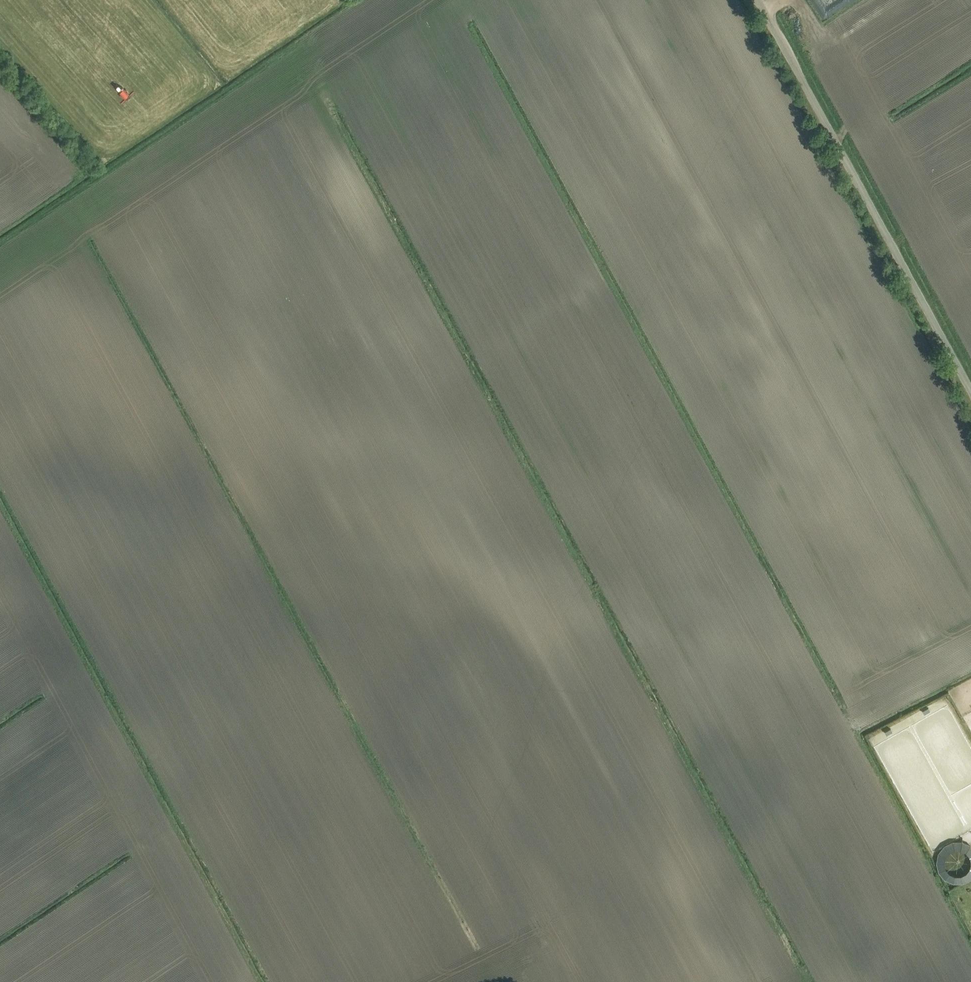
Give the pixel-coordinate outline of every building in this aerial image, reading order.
[(970,846),(964,843),(957,842),(950,844),(945,847),(940,853),(938,859),(937,866),(939,872),(943,878),(949,882),(955,884),(962,884),(969,881),(970,879),(970,847),(970,846)]
